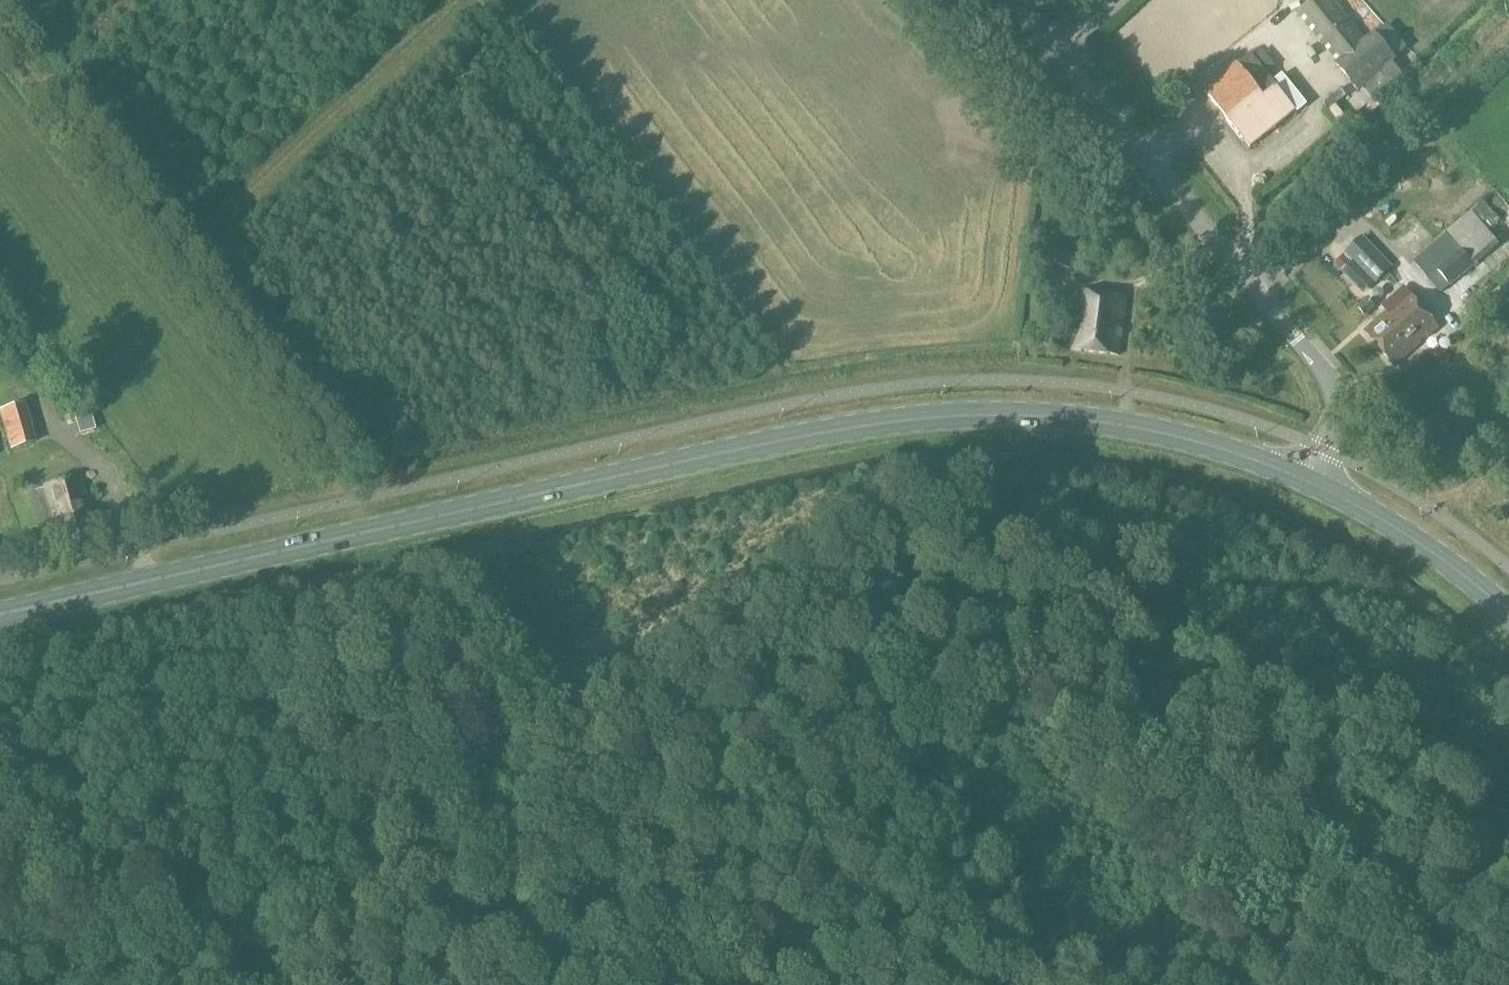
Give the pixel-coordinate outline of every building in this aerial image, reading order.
[(1375,34),(1367,40),(1334,0),(1316,0),(1297,15),(1338,64),(1336,66),(1358,93),(1398,61),(1397,60),(1411,48),(1390,22),(1375,34)] [(1251,148),(1296,112),(1252,57),(1207,93),(1251,148)] [(1309,106),(1285,75),(1275,83),(1299,114),(1309,106)] [(1443,295),(1501,247),(1500,245),(1503,242),(1498,236),(1495,239),(1490,233),(1496,228),(1498,231),(1505,225),(1486,202),(1415,261),(1443,295)] [(1431,227),(1421,240),(1428,246),(1439,233),(1431,227)] [(1394,267),(1365,238),(1348,255),(1377,284),(1394,267)] [(1350,262),(1344,256),(1334,265),(1341,272),(1350,262)] [(1127,299),(1081,294),(1074,351),(1121,356),(1127,299)] [(1411,318),(1422,308),(1410,294),(1366,333),(1381,350),(1415,320),(1411,318)] [(1370,299),(1359,308),(1366,317),(1377,309),(1370,299)] [(1440,329),(1422,308),(1411,318),(1415,320),(1381,350),(1397,367),(1423,345),(1421,343),(1428,338),(1429,339),(1440,329)] [(33,427),(8,435),(12,450),(38,442),(33,427)] [(96,529),(81,477),(46,487),(61,539),(96,529)]
